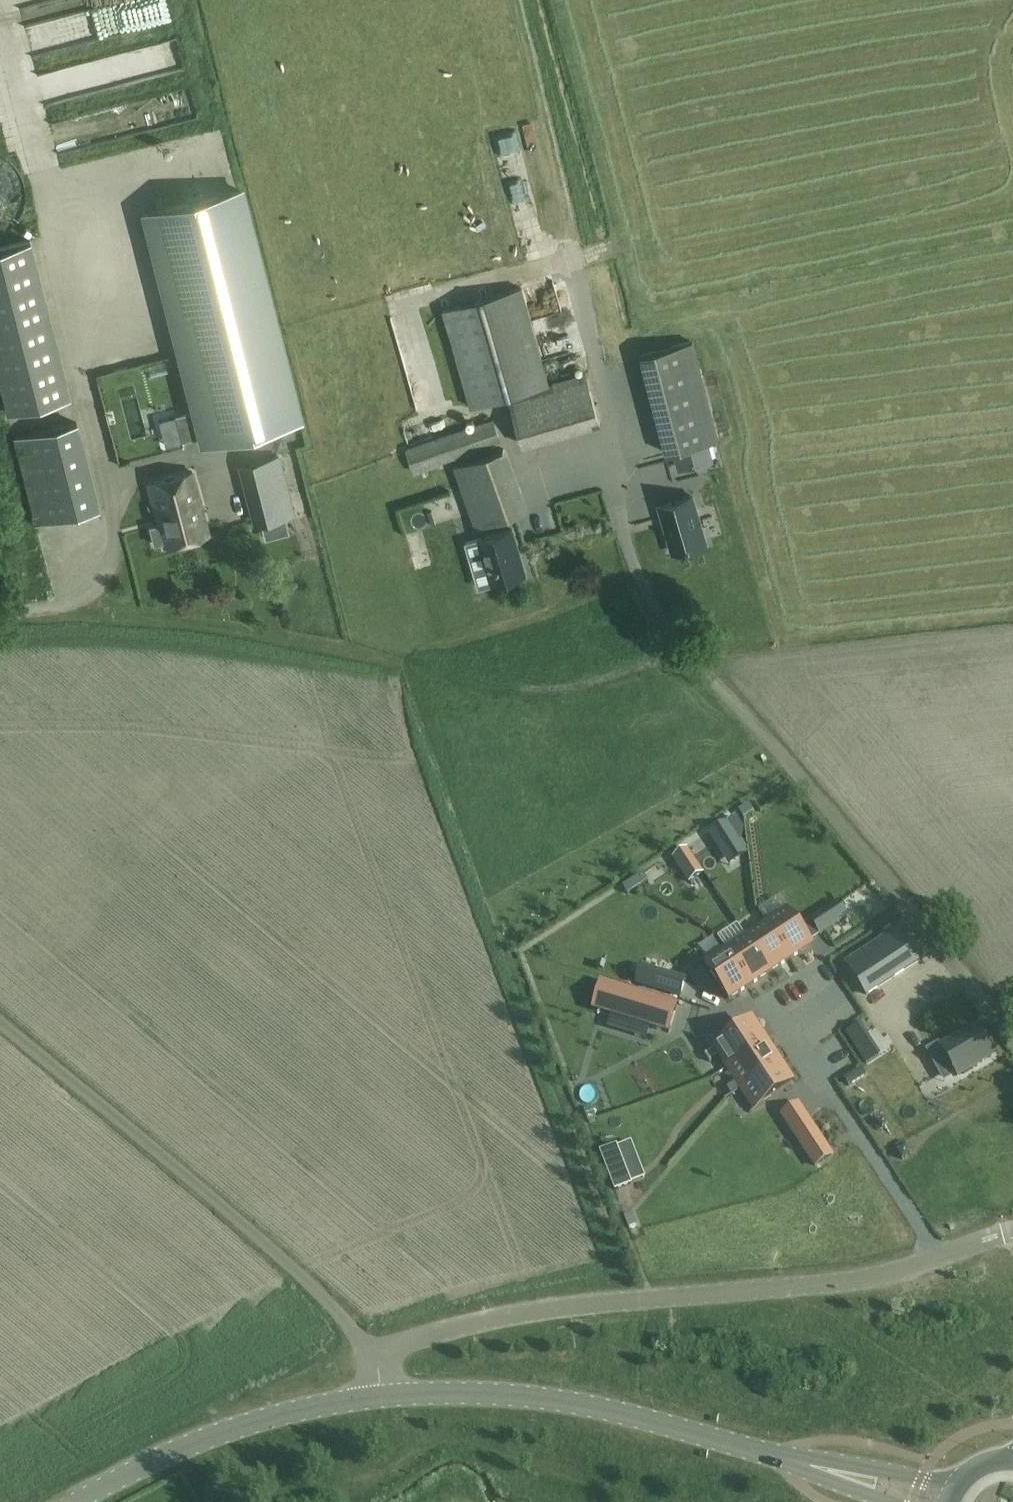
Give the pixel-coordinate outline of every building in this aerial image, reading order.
[(144,214),(195,412),(201,436),(203,442),(300,418),(241,189),(144,214)] [(7,411),(70,395),(30,239),(0,247),(0,384),(7,411)] [(471,404),(508,393),(550,381),(522,286),(442,309),(471,404)] [(667,454),(676,452),(707,444),(718,441),(693,344),(642,357),(667,454)] [(586,370),(550,381),(508,393),(523,445),(601,422),(586,370)] [(166,445),(201,436),(195,412),(159,421),(166,445)] [(414,473),(501,441),(492,418),(405,448),(414,473)] [(34,523),(99,507),(77,422),(13,438),(34,523)] [(707,444),(676,452),(680,469),(711,461),(707,444)] [(475,527),(529,508),(506,446),(453,466),(475,527)] [(279,457),(245,466),(260,523),(294,514),(279,457)] [(209,533),(193,472),(148,484),(158,524),(148,526),(153,544),(163,541),(164,545),(209,533)] [(667,523),(664,524),(672,552),(706,542),(692,496),(662,505),(667,523)] [(525,574),(511,529),(479,539),(492,584),(525,574)] [(739,811),(743,817),(754,811),(749,804),(739,811)] [(733,816),(706,833),(723,859),(740,848),(737,844),(741,829),(733,816)] [(702,873),(686,849),(672,859),(688,882),(702,873)] [(633,880),(638,887),(648,880),(643,874),(633,880)] [(638,887),(633,880),(623,887),(628,893),(638,887)] [(820,935),(847,917),(838,902),(810,920),(820,935)] [(811,945),(787,909),(766,923),(790,959),(811,945)] [(746,936),(770,972),(790,959),(766,923),(746,936)] [(897,929),(844,964),(864,995),(917,960),(897,929)] [(750,986),(770,972),(746,936),(726,950),(750,986)] [(705,963),(729,999),(750,986),(726,950),(705,963)] [(685,979),(641,965),(636,983),(680,997),(685,979)] [(677,1004),(600,980),(592,1009),(611,1015),(650,1027),(669,1032),(677,1004)] [(650,1027),(611,1015),(607,1028),(646,1039),(650,1027)] [(715,1047),(728,1068),(764,1044),(751,1023),(715,1047)] [(879,1055),(859,1024),(847,1033),(867,1063),(879,1055)] [(944,1051),(932,1058),(940,1071),(952,1064),(958,1074),(963,1071),(965,1075),(975,1069),(973,1065),(991,1055),(977,1031),(958,1041),(957,1039),(942,1047),(944,1051)] [(778,1064),(764,1044),(728,1068),(741,1088),(778,1064)] [(755,1109),(791,1085),(778,1064),(741,1088),(755,1109)] [(779,1114),(789,1128),(807,1116),(798,1102),(779,1114)] [(592,1108),(584,1111),(589,1122),(596,1119),(592,1108)] [(813,1166),(832,1154),(807,1116),(789,1128),(813,1166)] [(631,1140),(617,1146),(631,1183),(645,1177),(631,1140)] [(631,1183),(617,1146),(602,1151),(616,1189),(631,1183)] [(632,1214),(625,1217),(629,1228),(637,1225),(632,1214)]
